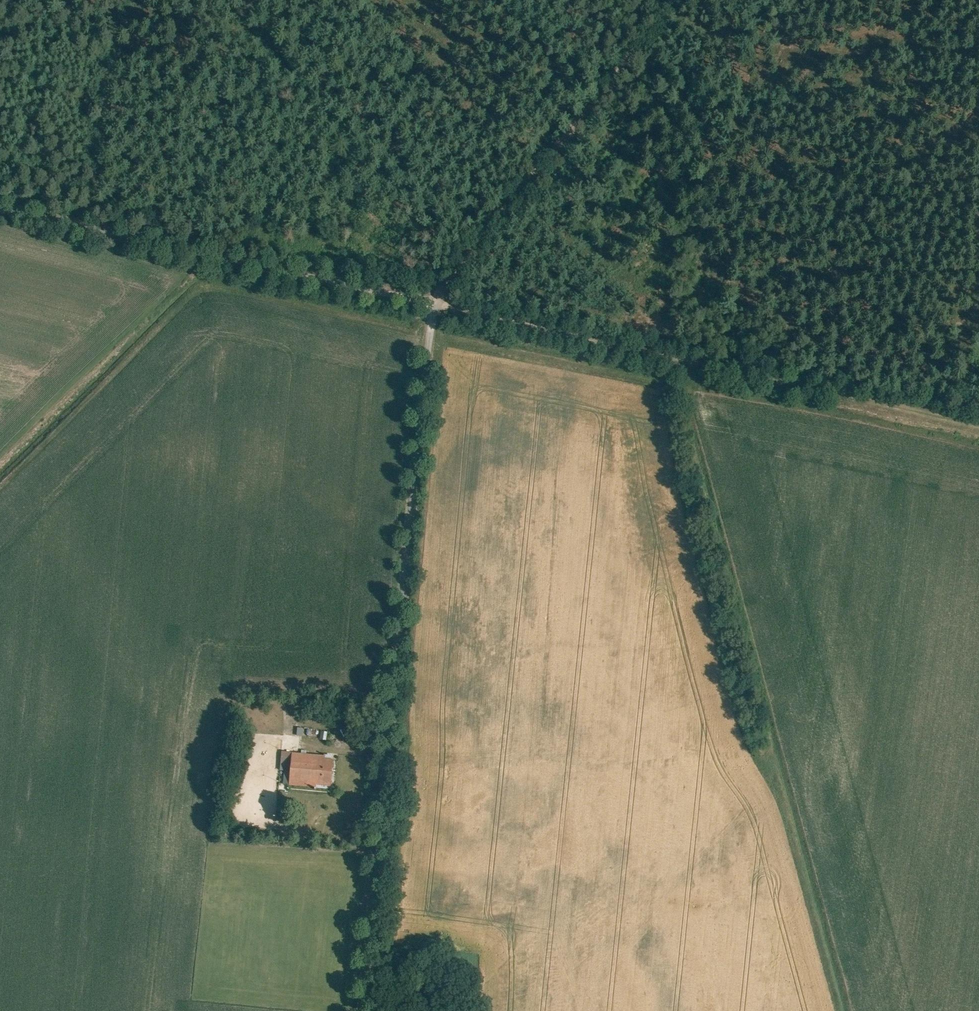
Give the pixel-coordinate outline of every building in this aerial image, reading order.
[(284,772),(283,786),(330,790),(334,757),(282,752),(280,771),(284,772)]
